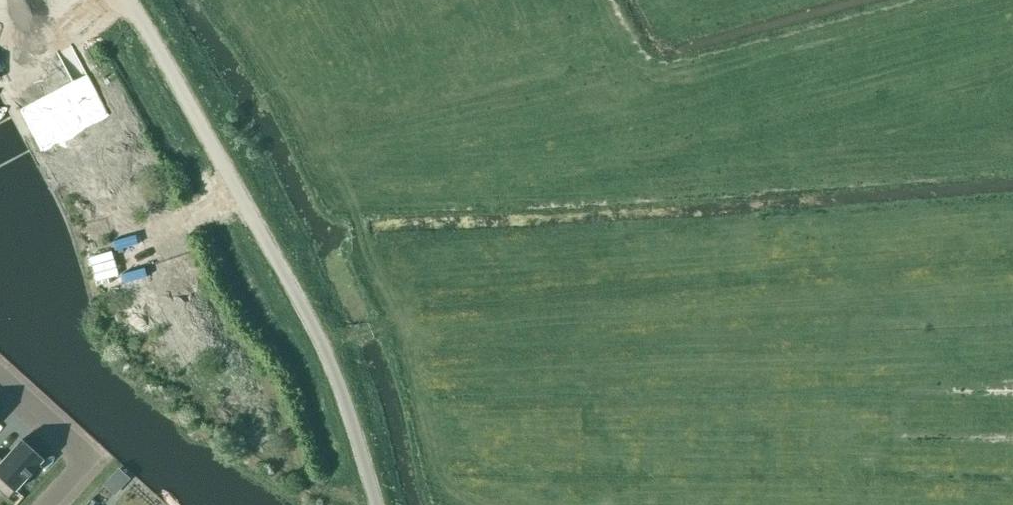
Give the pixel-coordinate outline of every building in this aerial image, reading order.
[(83,70),(16,105),(34,140),(79,117),(82,122),(104,110),(83,70)] [(108,182),(121,202),(136,192),(123,172),(108,182)] [(109,244),(83,251),(89,273),(114,267),(109,244)] [(21,440),(21,441),(2,461),(0,459),(0,493),(8,500),(44,460),(21,440)]
